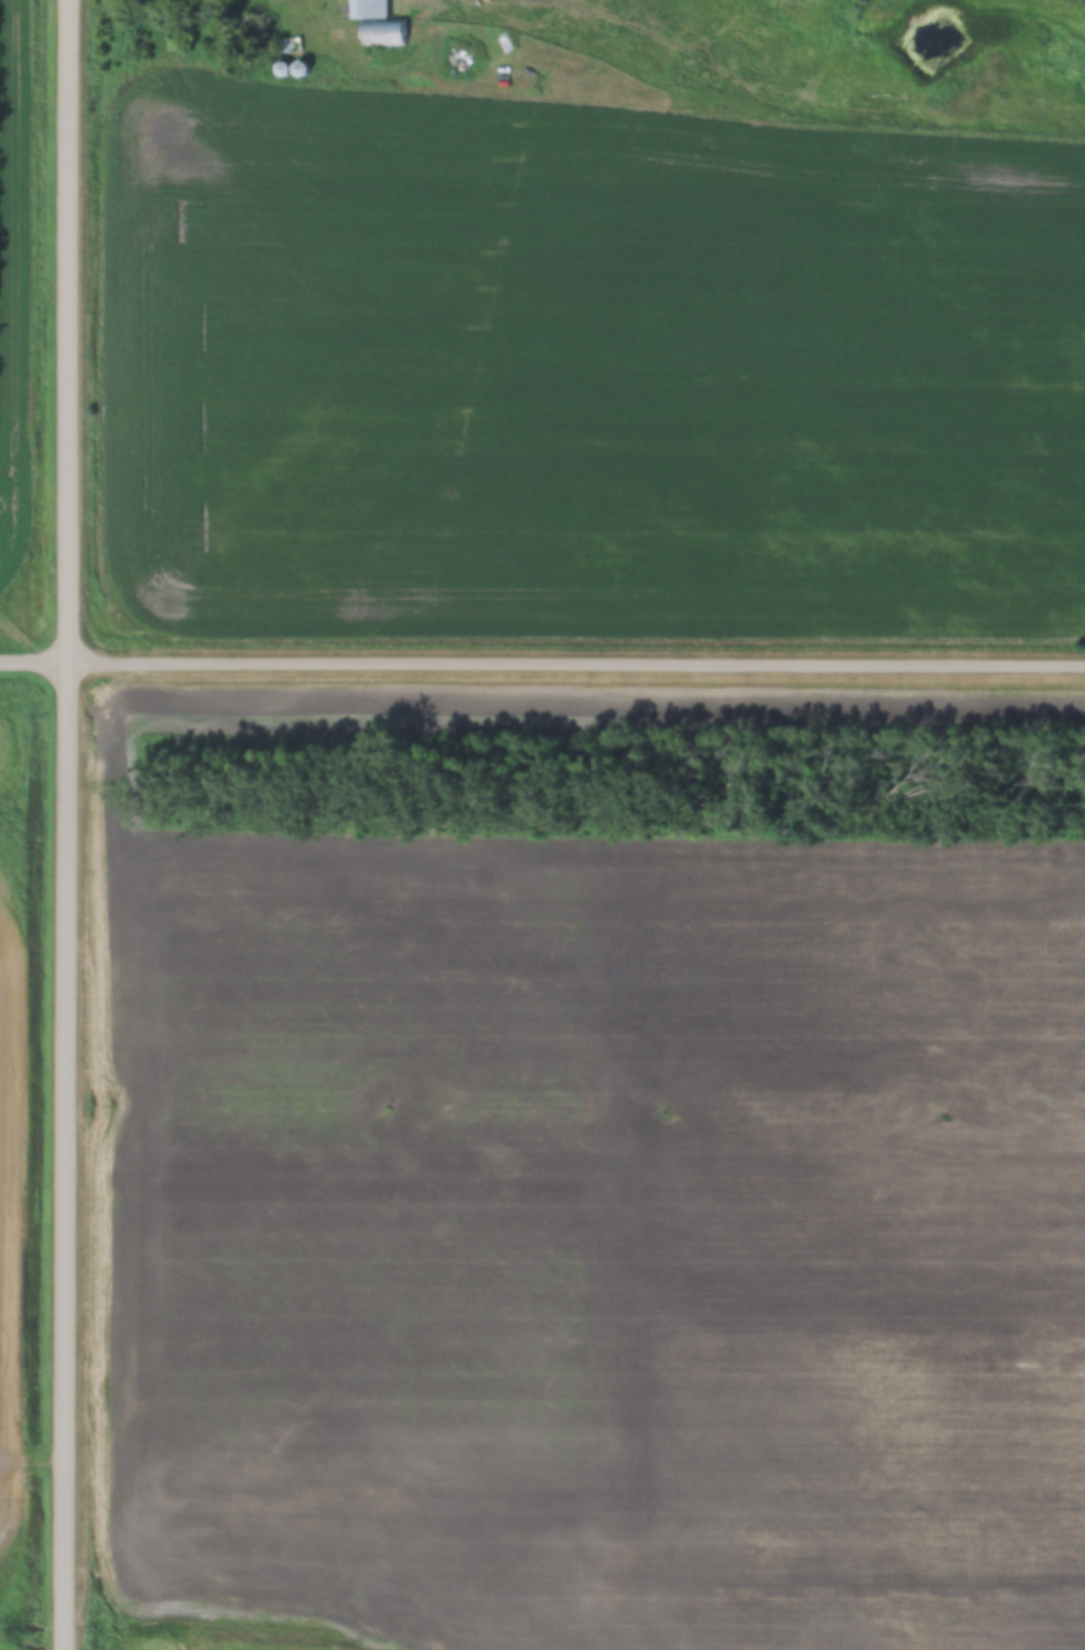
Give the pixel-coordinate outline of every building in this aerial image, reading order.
[(401,44),(401,24),(379,24),(379,34),(389,34),(389,44),(401,44)]
